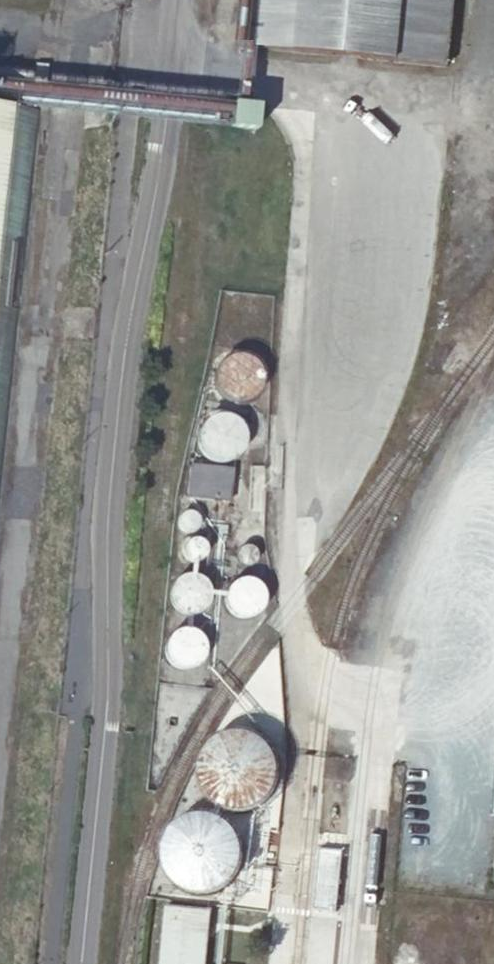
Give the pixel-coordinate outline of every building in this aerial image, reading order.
[(245,48),(443,69),(450,0),(250,0),(245,48)] [(29,64),(27,82),(43,83),(44,65),(29,64)] [(27,82),(26,100),(41,101),(43,83),(27,82)] [(34,112),(0,108),(0,444),(34,112)] [(261,384),(262,380),(262,379),(261,374),(259,369),(256,365),(253,363),(249,360),(245,358),(243,358),(235,357),(231,358),(227,360),(223,362),(221,365),(218,368),(216,373),(215,378),(215,382),(216,386),(217,390),(220,395),(224,399),(228,401),(232,403),(234,403),(242,404),(246,403),(250,401),(252,399),(256,396),(258,393),(260,389),(261,384)] [(241,440),(242,436),(241,432),(240,427),(238,424),(234,419),(230,416),(225,414),(222,413),(216,413),(212,414),(208,416),(204,418),(201,421),(198,425),(197,429),(196,432),(196,438),(196,442),(198,446),(200,450),(204,453),(208,456),(212,458),(216,459),(221,459),(226,458),(229,456),(232,454),(235,451),(238,448),(240,445),(241,440)] [(183,459),(179,495),(224,498),(224,462),(183,459)] [(199,520),(199,516),(198,512),(196,508),(194,507),(192,505),(188,505),(183,506),(181,507),(178,509),(177,511),(176,514),(176,518),(178,522),(181,525),(184,527),(189,527),(193,526),(197,523),(199,520)] [(210,551),(210,547),(210,546),(210,542),(208,539),(207,537),(204,534),(202,532),(199,531),(197,530),(192,530),(189,531),(186,532),(183,534),(181,536),(179,538),(178,541),(177,547),(177,550),(178,553),(180,556),(182,558),(184,560),(186,561),(189,563),(192,563),(199,562),(202,561),(205,559),(207,556),(209,554),(210,551)] [(257,554),(257,551),(257,550),(256,546),(254,543),(251,542),(246,542),(244,543),(241,545),(240,547),(239,551),(241,555),(243,557),(246,559),(249,559),(253,558),(255,556),(257,554)] [(268,596),(268,592),(268,591),(268,587),(266,583),(264,579),(261,576),(258,573),(253,572),(249,571),(246,571),(241,572),(237,573),(234,576),(231,579),(228,583),(227,587),(227,595),(228,599),(229,602),(231,605),(234,607),(237,610),(240,611),(245,612),(247,612),(252,612),(255,611),(259,609),(262,606),(265,603),(267,600),(268,596)] [(207,594),(208,591),(207,587),(206,583),(204,580),(202,577),(198,574),(194,573),(191,572),(187,572),(184,572),(180,574),(177,576),(174,578),(172,581),(171,585),(170,588),(170,592),(170,596),(172,600),(174,603),(177,606),(180,608),(184,609),(192,609),(196,608),(198,607),(201,605),(203,603),(206,597),(207,594)] [(201,649),(201,645),(201,642),(200,638),(198,635),(196,632),(193,629),(189,627),(186,626),(182,626),(178,626),(175,627),(171,629),(168,631),(166,634),(164,638),(163,641),(162,645),(163,649),(164,652),(165,656),(168,659),(171,661),(174,663),(178,664),(182,665),(185,664),(189,663),(192,662),(195,659),(198,656),(200,653),(201,649)] [(278,782),(279,773),(278,765),(276,758),(273,752),(269,747),(265,742),(259,737),(251,733),(243,731),(235,730),(229,730),(221,732),(215,735),(209,738),(206,741),(200,747),(197,751),(195,755),(193,762),(192,770),(192,778),(194,787),(197,794),(200,799),(202,802),(209,808),(213,811),(219,814),(223,815),(231,816),(235,817),(241,816),(250,814),(257,811),(263,806),(270,799),(272,795),(276,789),(278,782)] [(240,866),(241,857),(241,856),(240,849),(238,841),(233,833),(227,825),(220,820),(211,817),(205,815),(194,815),(185,816),(178,820),(171,824),(165,831),(161,837),(157,844),(156,852),(156,860),(157,867),(159,875),(164,882),(166,885),(171,889),(177,894),(184,897),(191,899),(199,899),(207,899),(215,896),(221,892),(225,890),(229,887),(234,880),(237,874),(240,866)] [(344,850),(319,847),(313,909),(338,910),(344,850)] [(155,963),(196,963),(199,923),(161,919),(155,963)]
